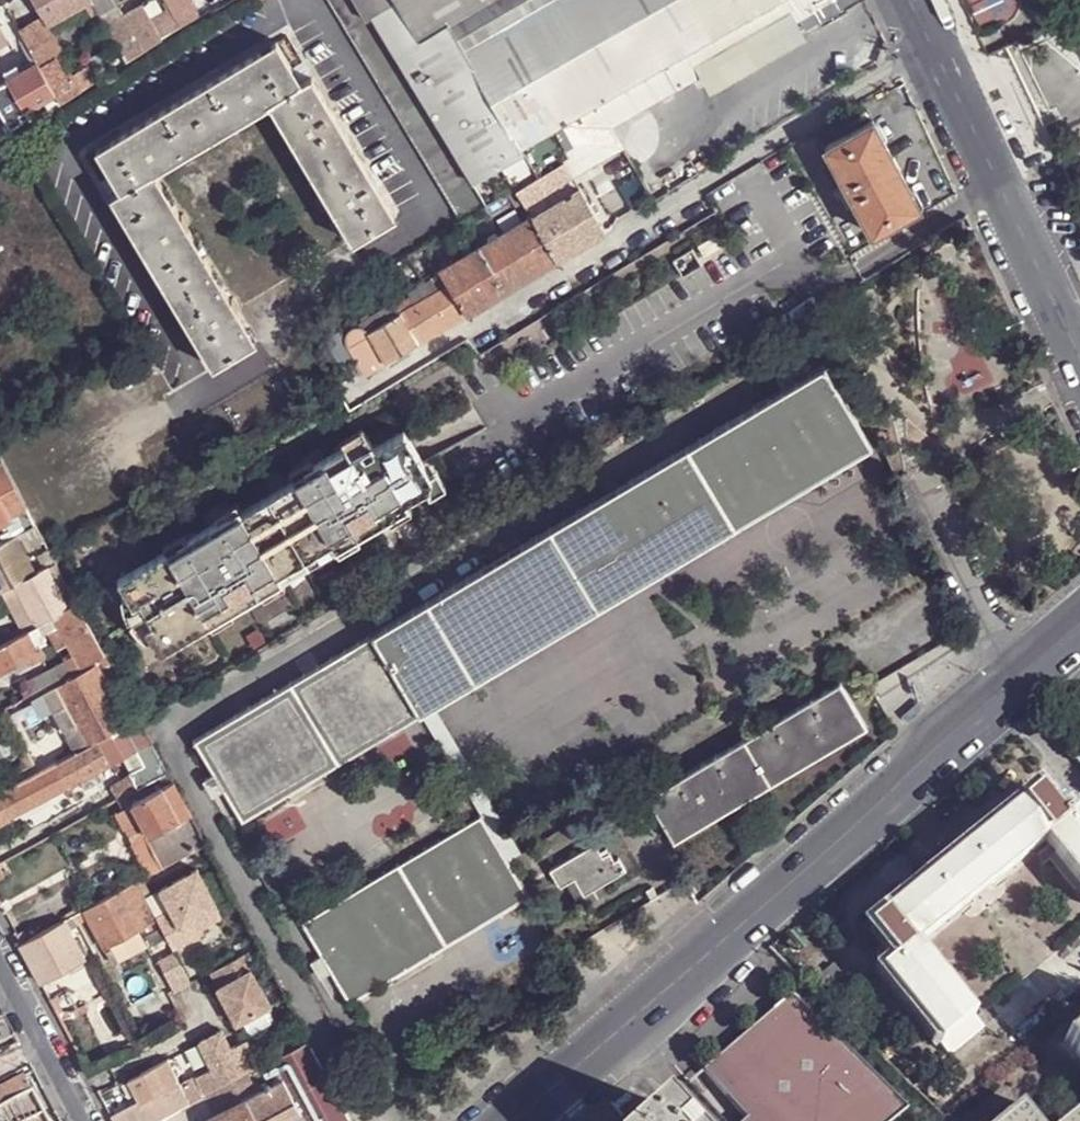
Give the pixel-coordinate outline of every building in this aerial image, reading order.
[(88,0),(34,0),(41,11),(48,23),(82,3),(88,0)] [(82,3),(90,18),(100,13),(99,10),(93,0),(88,0),(82,3)] [(111,4),(109,0),(93,0),(99,10),(111,4)] [(177,14),(182,23),(199,12),(192,0),(169,0),(177,14)] [(209,6),(205,0),(192,0),(199,12),(209,6)] [(489,203),(475,179),(374,13),(366,17),(356,0),(330,0),(463,218),(489,203)] [(572,123),(568,117),(773,0),(356,0),(366,17),(374,13),(475,179),(500,164),(572,123)] [(568,117),(572,123),(585,146),(613,128),(610,123),(698,73),(795,19),(798,17),(828,0),(773,0),(568,117)] [(798,17),(804,27),(818,19),(819,22),(839,10),(837,8),(851,0),(828,0),(798,17)] [(118,44),(125,59),(126,60),(164,38),(163,36),(158,27),(144,3),(120,18),(107,25),(118,44)] [(107,25),(120,18),(111,4),(99,10),(100,13),(107,25)] [(60,53),(64,52),(60,44),(56,37),(48,23),(41,11),(16,24),(37,62),(39,66),(54,57),(60,53)] [(182,23),(177,14),(158,27),(163,36),(182,23)] [(805,37),(795,19),(698,73),(708,92),(805,37)] [(56,37),(60,44),(65,40),(61,33),(56,37)] [(353,238),(395,213),(310,73),(299,79),(275,38),(95,146),(119,188),(110,193),(213,364),(255,338),(237,307),(240,304),(234,294),(230,296),(187,224),(190,223),(184,212),(180,213),(154,169),(156,169),(158,172),(169,165),(167,161),(260,105),(262,109),(268,105),(266,101),(269,99),(286,128),(283,130),(289,141),(293,139),(328,198),(325,200),(332,212),(335,210),(353,238)] [(104,52),(113,68),(125,59),(118,44),(104,52)] [(63,73),(69,70),(60,53),(54,57),(63,73)] [(48,81),(63,73),(54,57),(39,66),(48,81)] [(27,107),(54,91),(48,81),(39,66),(37,62),(8,78),(16,92),(25,108),(27,107)] [(81,90),(95,80),(87,65),(71,74),(81,90)] [(61,104),(81,90),(71,74),(69,70),(63,73),(48,81),(54,91),(61,104)] [(8,78),(0,82),(0,101),(16,92),(8,78)] [(36,121),(27,107),(25,108),(16,92),(0,101),(0,108),(1,110),(14,134),(36,121)] [(15,136),(13,135),(14,134),(1,110),(0,110),(0,130),(2,134),(6,140),(15,136)] [(872,234),(919,207),(872,119),(824,146),(833,162),(825,167),(836,186),(838,184),(840,186),(837,188),(844,200),(846,198),(848,201),(844,203),(856,222),(864,218),(872,234)] [(500,164),(515,188),(517,187),(585,146),(572,123),(500,164)] [(574,172),(622,144),(613,128),(585,146),(517,187),(522,197),(525,202),(574,172)] [(533,215),(581,185),(574,172),(525,202),(533,215)] [(555,258),(605,228),(581,185),(533,215),(531,215),(555,258)] [(515,202),(522,197),(517,187),(515,188),(509,191),(515,202)] [(466,312),(555,258),(531,215),(439,269),(447,282),(466,312)] [(714,234),(697,244),(704,256),(721,245),(714,234)] [(394,300),(358,322),(356,324),(352,331),(352,339),(370,369),(386,360),(461,315),(443,285),(437,275),(409,291),(411,296),(397,304),(394,300)] [(461,315),(466,312),(447,282),(443,285),(461,315)] [(232,809),(239,821),(421,713),(430,707),(488,672),(460,625),(774,439),(802,487),(872,445),(871,442),(823,363),(189,738),(209,772),(219,788),(232,809)] [(227,512),(116,579),(132,605),(139,600),(152,621),(144,626),(160,652),(270,587),(266,579),(341,536),(345,543),(398,512),(394,507),(427,488),(430,477),(403,430),(374,447),(368,436),(356,442),(354,438),(301,468),(304,473),(293,480),(241,510),(230,517),(227,512)] [(460,625),(488,672),(636,584),(616,549),(633,539),(653,575),(802,487),(774,439),(460,625)] [(26,507),(0,456),(0,498),(9,516),(14,514),(26,507)] [(0,498),(0,522),(3,520),(10,517),(9,516),(0,498)] [(21,528),(33,522),(26,507),(14,514),(21,528)] [(14,514),(9,516),(10,517),(3,520),(7,529),(0,532),(0,536),(1,539),(12,533),(21,528),(14,514)] [(20,547),(41,537),(33,522),(21,528),(12,533),(20,547)] [(33,572),(20,547),(12,533),(1,539),(0,540),(0,589),(1,588),(13,582),(33,572)] [(266,579),(270,587),(345,543),(341,536),(266,579)] [(616,549),(636,584),(653,575),(633,539),(616,549)] [(48,551),(47,547),(36,553),(43,566),(45,565),(53,560),(48,551)] [(48,571),(56,567),(53,560),(45,565),(48,571)] [(52,614),(74,602),(70,594),(62,599),(48,571),(45,565),(43,566),(33,572),(13,582),(31,617),(35,623),(37,623),(52,614)] [(56,567),(48,571),(62,599),(70,594),(56,567)] [(19,623),(31,617),(13,582),(1,588),(19,623)] [(80,665),(102,653),(74,602),(52,614),(57,623),(80,665)] [(41,632),(57,623),(52,614),(37,623),(41,632)] [(26,629),(35,623),(31,617),(19,623),(3,632),(6,638),(26,629)] [(34,644),(45,638),(41,632),(37,623),(35,623),(26,629),(34,644)] [(36,648),(34,644),(26,629),(6,638),(0,642),(0,668),(36,648)] [(11,690),(17,700),(70,671),(64,662),(11,690)] [(96,740),(126,724),(93,664),(54,685),(76,723),(86,745),(96,740)] [(842,679),(647,793),(674,838),(868,723),(842,679)] [(63,730),(76,723),(54,685),(40,693),(45,700),(50,709),(61,730),(63,730)] [(50,709),(45,700),(34,706),(38,715),(50,709)] [(430,707),(421,713),(479,812),(507,859),(516,853),(430,707)] [(132,750),(150,741),(138,720),(136,718),(126,724),(96,740),(108,763),(132,750)] [(86,745),(76,723),(63,730),(74,751),(86,745)] [(95,770),(108,763),(96,740),(86,745),(74,751),(53,762),(66,786),(78,780),(95,770)] [(137,758),(153,749),(150,741),(132,750),(137,758)] [(141,766),(157,757),(153,749),(137,758),(141,766)] [(157,757),(141,766),(127,774),(129,776),(136,788),(155,778),(165,772),(157,757)] [(66,786),(53,762),(0,790),(0,795),(10,815),(66,786)] [(83,789),(100,779),(95,770),(78,780),(83,789)] [(209,772),(199,778),(209,794),(219,788),(209,772)] [(127,792),(136,788),(129,776),(118,782),(125,794),(127,792)] [(136,788),(127,792),(131,803),(159,787),(155,778),(136,788)] [(115,799),(125,794),(118,782),(109,786),(115,799)] [(177,821),(188,815),(170,782),(159,787),(177,821)] [(149,836),(177,821),(159,787),(131,803),(149,836)] [(1078,813),(1073,816),(1061,802),(1054,809),(1041,793),(1026,805),(1024,802),(960,856),(986,889),(1045,841),(1079,882),(1079,815),(1078,813)] [(10,815),(0,795),(0,820),(10,815)] [(131,803),(114,812),(148,875),(164,866),(149,836),(131,803)] [(507,859),(479,812),(298,919),(319,953),(328,969),(346,1001),(348,1000),(526,895),(507,859)] [(164,866),(204,846),(188,815),(177,821),(149,836),(164,866)] [(566,880),(573,875),(583,892),(593,887),(625,867),(618,854),(613,857),(608,848),(601,852),(593,840),(548,865),(558,883),(566,880)] [(974,899),(986,889),(960,856),(947,865),(974,899)] [(941,1044),(973,1017),(917,947),(974,899),(947,865),(883,919),(885,920),(872,930),(886,946),(877,953),(888,968),(882,973),(941,1044)] [(195,871),(146,897),(157,919),(172,948),(202,933),(199,928),(195,919),(215,909),(195,871)] [(588,900),(583,892),(573,875),(566,880),(580,903),(588,900)] [(123,888),(84,909),(104,947),(108,944),(116,960),(147,945),(138,929),(157,919),(146,897),(137,881),(123,888)] [(650,897),(657,893),(651,883),(644,886),(650,897)] [(593,887),(583,892),(588,900),(598,893),(593,887)] [(39,982),(83,958),(68,930),(79,924),(74,915),(27,939),(20,943),(39,982)] [(20,943),(27,939),(22,932),(15,935),(20,943)] [(175,952),(158,961),(174,991),(190,982),(175,952)] [(319,953),(308,959),(317,974),(328,969),(319,953)] [(243,955),(210,973),(219,987),(216,988),(237,1025),(271,1006),(243,955)] [(836,966),(820,979),(842,1005),(857,993),(836,966)] [(696,1063),(738,1112),(728,1120),(880,1120),(903,1103),(786,988),(696,1063)] [(15,1037),(5,1017),(0,1019),(0,1044),(15,1037)] [(984,1028),(973,1017),(941,1044),(951,1055),(984,1028)] [(216,1032),(199,1041),(212,1067),(180,1083),(190,1102),(204,1094),(231,1081),(249,1071),(258,1066),(245,1041),(231,1048),(222,1030),(216,1032)] [(1067,1042),(1079,1058),(1079,1031),(1067,1042)] [(307,1040),(275,1056),(308,1120),(349,1120),(341,1104),(307,1040)] [(190,1102),(180,1083),(167,1057),(128,1077),(141,1103),(112,1119),(113,1120),(153,1120),(165,1115),(190,1102)] [(231,1081),(204,1094),(214,1113),(259,1089),(249,1071),(231,1081)] [(32,1093),(24,1077),(0,1090),(0,1111),(32,1093)] [(203,1118),(205,1120),(277,1120),(259,1089),(214,1113),(203,1118)] [(32,1093),(0,1111),(0,1120),(47,1120),(32,1093)] [(1023,1106),(1005,1120),(1036,1120),(1023,1106)] [(1061,1120),(1079,1120),(1079,1106),(1061,1120)] [(663,1107),(648,1120),(676,1120),(663,1107)]
